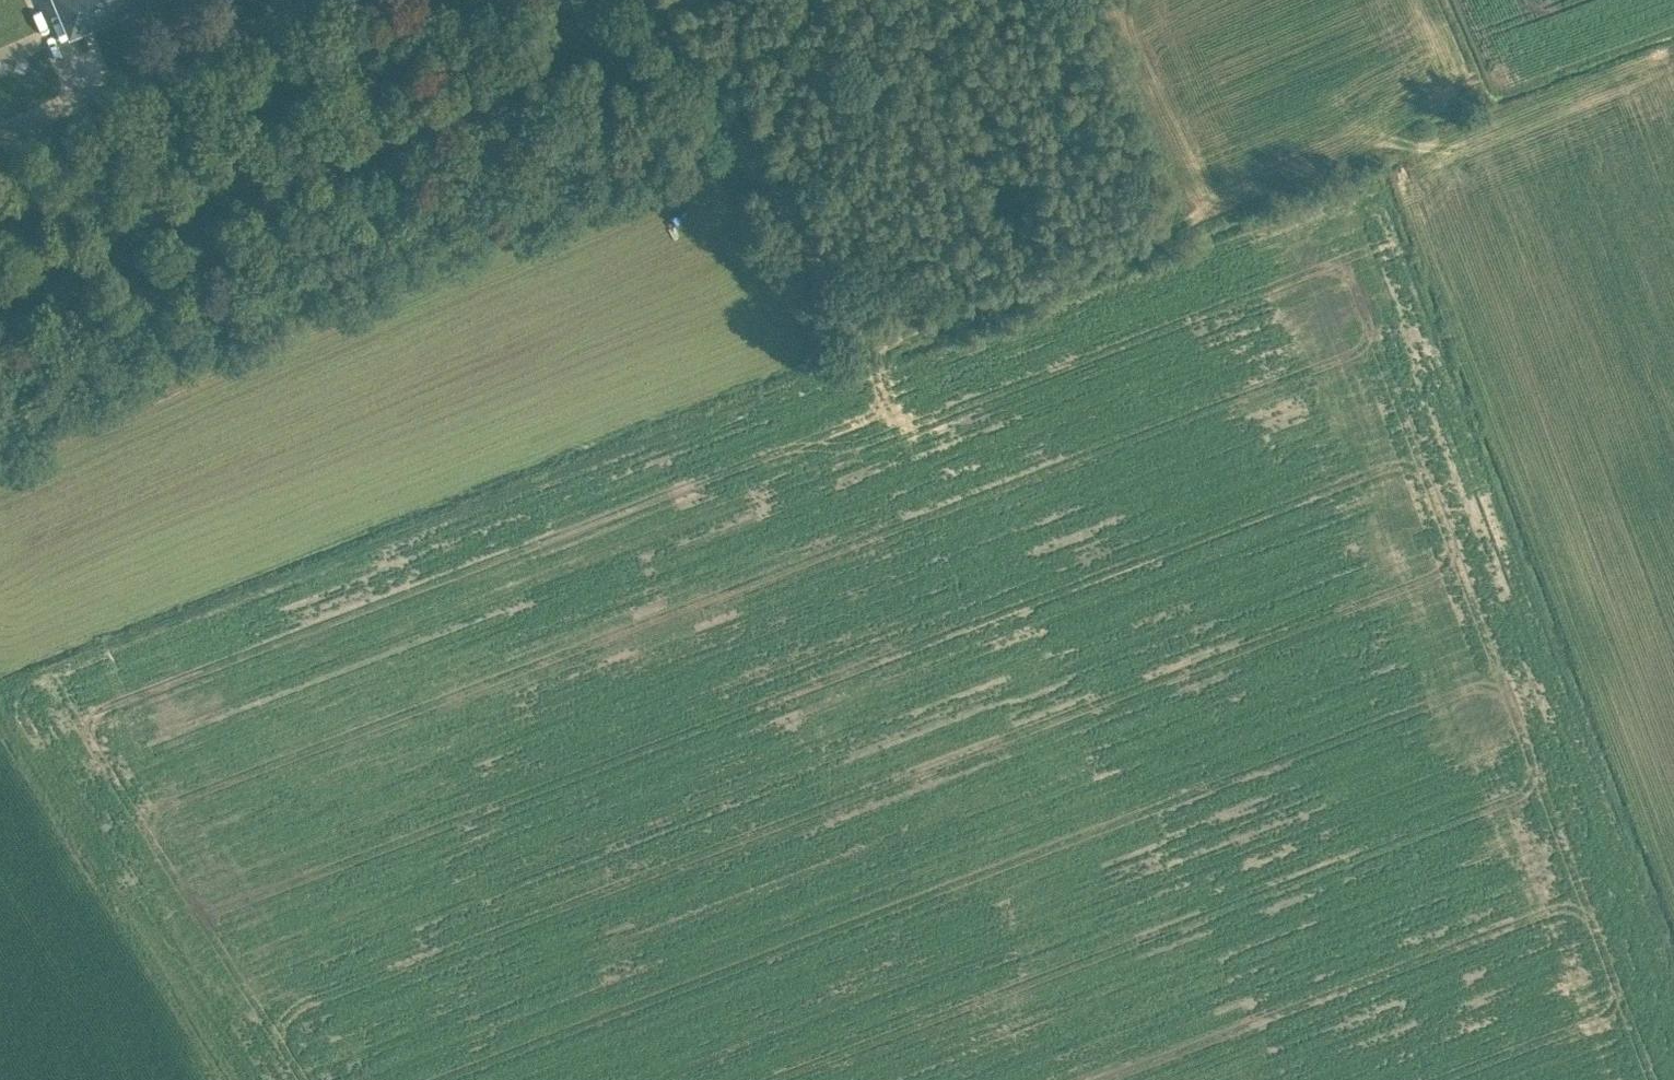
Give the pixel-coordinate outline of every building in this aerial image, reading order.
[(72,32),(148,0),(58,0),(72,32)]
